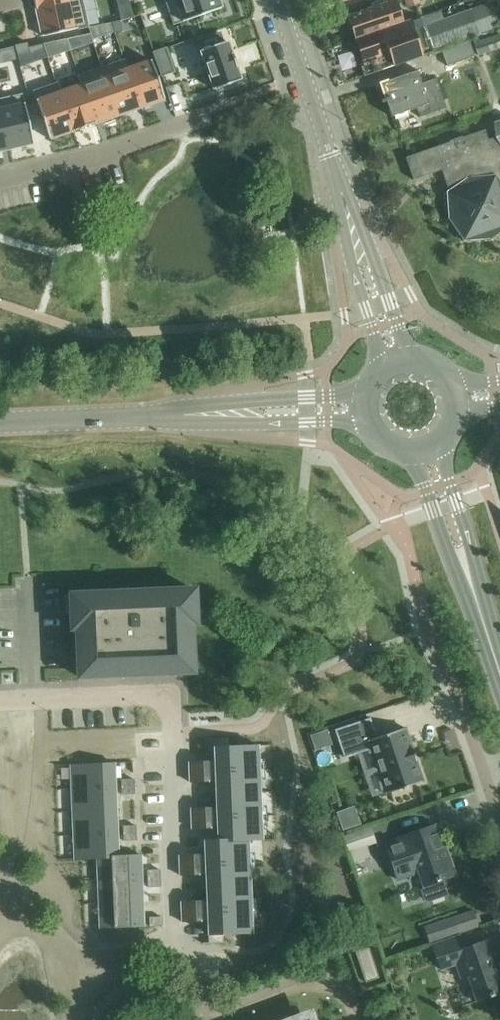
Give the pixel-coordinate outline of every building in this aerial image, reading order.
[(37,10),(81,0),(34,0),(37,10)] [(37,10),(43,37),(88,27),(82,0),(81,0),(37,10)] [(173,25),(222,9),(219,0),(165,0),(173,25)] [(348,15),(356,39),(403,23),(402,22),(398,10),(395,0),(393,0),(387,2),(386,0),(381,0),(370,4),(371,7),(348,15)] [(403,23),(356,39),(358,45),(369,74),(434,51),(469,39),(499,28),(490,3),(443,19),(440,11),(403,23)] [(123,20),(112,22),(114,33),(125,31),(123,20)] [(111,23),(100,25),(104,36),(114,32),(111,23)] [(220,32),(197,40),(200,51),(214,89),(241,79),(236,67),(237,67),(232,52),(231,52),(227,40),(223,42),(220,32)] [(87,34),(79,36),(82,46),(89,45),(87,34)] [(474,43),(478,56),(499,49),(499,34),(474,43)] [(66,39),(43,44),(46,55),(48,59),(71,51),(66,39)] [(442,50),(447,65),(475,56),(470,40),(442,50)] [(28,43),(15,46),(21,67),(33,64),(32,60),(46,55),(43,44),(29,47),(28,43)] [(166,49),(154,53),(162,76),(174,72),(166,49)] [(125,59),(102,67),(118,116),(141,108),(127,69),(128,68),(125,59)] [(128,68),(127,69),(141,108),(164,100),(151,60),(128,68)] [(102,67),(78,76),(81,85),(82,84),(96,123),(118,116),(102,67)] [(420,117),(446,107),(436,78),(421,83),(417,70),(380,83),(391,116),(417,107),(420,117)] [(57,83),(33,91),(49,139),(73,131),(59,92),(60,92),(57,83)] [(60,92),(59,92),(73,131),(96,123),(82,84),(81,85),(60,92)] [(0,99),(0,109),(9,149),(33,144),(22,94),(0,99)] [(9,149),(0,109),(0,151),(9,149)] [(495,122),(495,137),(489,139),(486,129),(406,157),(414,179),(442,170),(449,191),(447,192),(449,218),(464,240),(491,239),(499,233),(499,120),(495,122)] [(195,592),(195,590),(143,592),(143,595),(139,595),(139,594),(127,595),(127,596),(122,596),(122,593),(71,595),(71,597),(77,597),(77,612),(71,613),(72,629),(77,629),(79,677),(81,677),(81,671),(96,670),(96,676),(143,674),(142,668),(159,668),(159,674),(176,673),(175,667),(191,666),(191,672),(193,672),(191,624),(196,624),(195,607),(189,608),(189,592),(195,592)] [(406,787),(423,781),(422,777),(416,761),(412,762),(408,750),(412,749),(405,728),(376,738),(370,719),(335,730),(344,758),(370,749),(385,794),(403,788),(403,789),(406,788),(406,787)] [(329,728),(312,734),(317,749),(334,743),(329,728)] [(205,840),(209,937),(209,943),(224,943),(223,934),(252,933),(249,840),(262,840),(258,745),(229,746),(229,737),(214,738),(218,839),(205,840)] [(190,782),(196,782),(210,781),(209,761),(190,762),(190,782)] [(72,788),(116,787),(115,763),(72,764),(72,788)] [(116,787),(72,788),(73,811),(116,810),(116,787)] [(192,829),(198,828),(212,828),(211,807),(191,807),(192,829)] [(116,810),(73,811),(74,835),(117,833),(116,810)] [(372,825),(344,834),(347,842),(353,861),(371,855),(368,844),(377,841),(374,832),(372,825)] [(399,838),(384,843),(397,882),(418,875),(422,886),(428,903),(448,896),(442,880),(455,875),(446,848),(440,851),(432,827),(399,838)] [(117,833),(74,835),(75,859),(98,858),(118,858),(118,855),(117,833)] [(181,875),(186,875),(200,874),(199,854),(180,855),(181,875)] [(118,858),(98,858),(99,882),(142,880),(141,855),(118,855),(118,858)] [(149,878),(161,878),(161,869),(148,870),(149,878)] [(161,878),(149,878),(149,887),(161,887),(161,878)] [(99,904),(142,902),(142,880),(99,882),(99,904)] [(182,922),(188,921),(202,921),(201,900),(181,901),(182,922)] [(142,902),(99,904),(100,927),(143,926),(142,902)] [(163,925),(162,916),(150,917),(150,925),(163,925)] [(425,928),(430,942),(448,936),(443,922),(425,928)] [(431,945),(440,970),(456,966),(460,979),(468,976),(476,1001),(499,993),(499,966),(499,963),(492,966),(488,953),(492,951),(489,941),(484,942),(484,941),(463,949),(459,936),(431,945)] [(369,948),(355,952),(365,982),(379,978),(369,948)]
